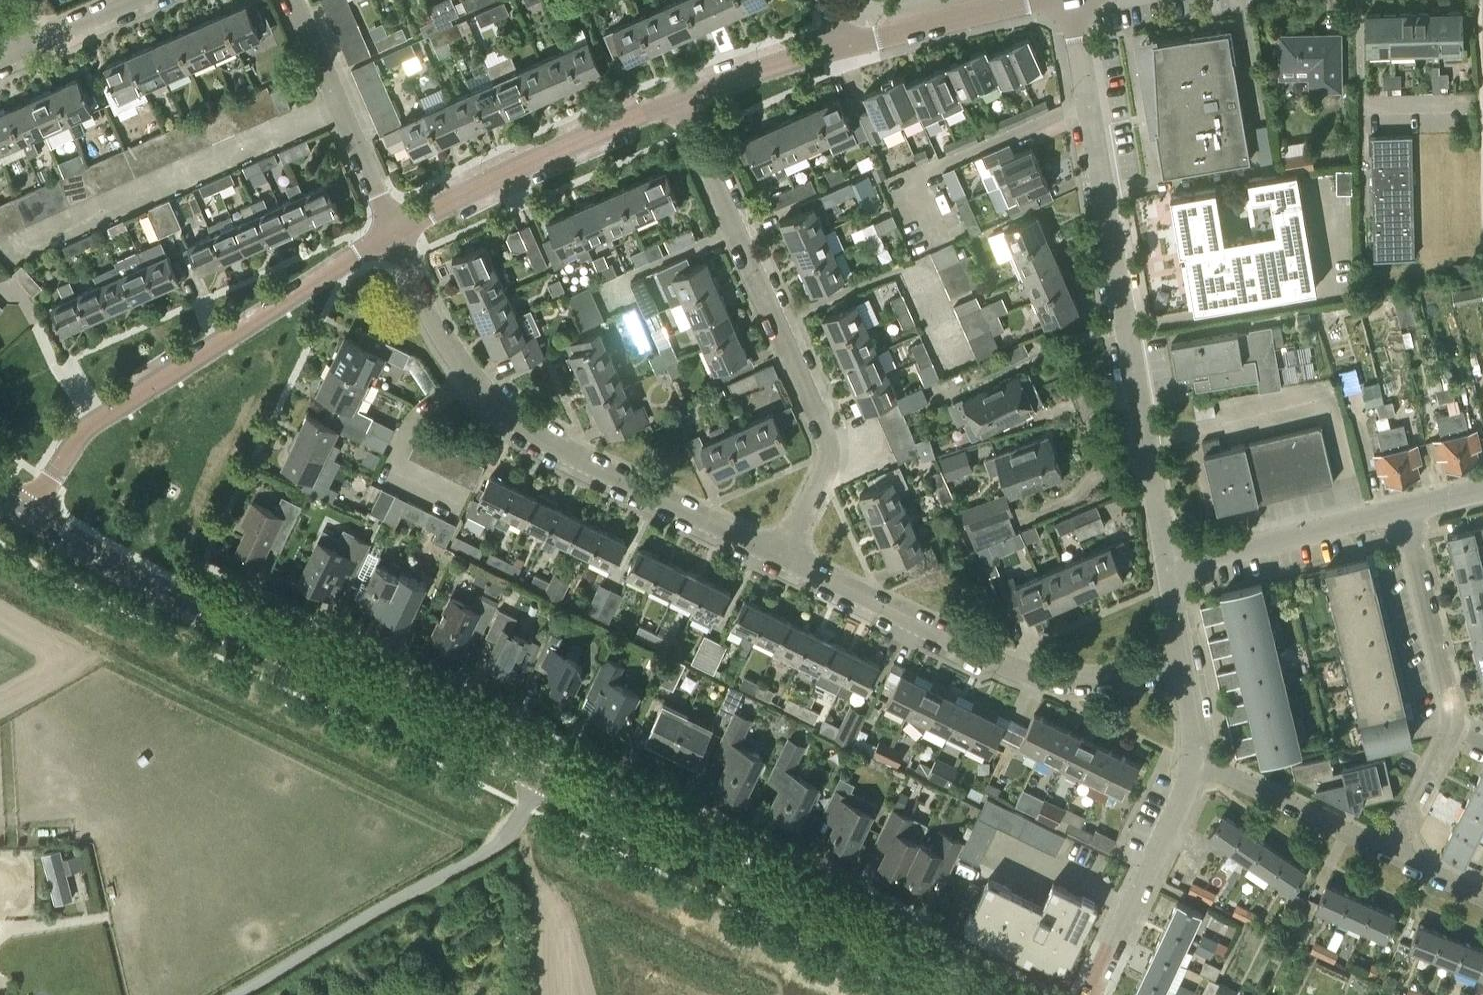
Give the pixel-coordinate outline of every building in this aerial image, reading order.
[(346,0),(321,0),(325,9),(346,0)] [(347,0),(346,0),(325,9),(330,20),(352,11),(347,0)] [(478,0),(464,0),(462,1),(467,11),(480,5),(478,0)] [(685,0),(680,0),(661,9),(675,41),(698,30),(685,0)] [(712,0),(685,0),(698,30),(721,20),(712,0)] [(721,20),(745,10),(740,0),(712,0),(721,20)] [(745,10),(767,0),(740,0),(745,10)] [(223,15),(237,47),(261,36),(253,20),(262,16),(256,2),(247,6),(246,4),(223,15)] [(491,8),(496,20),(510,13),(505,2),(491,8)] [(496,20),(491,8),(476,15),(481,26),(496,20)] [(675,41),(661,9),(638,19),(652,51),(675,41)] [(352,11),(330,20),(335,31),(357,22),(352,11)] [(440,30),(443,29),(454,24),(451,19),(448,12),(434,19),(440,30)] [(1437,12),(1413,13),(1413,50),(1437,49),(1437,12)] [(1437,12),(1437,49),(1462,49),(1461,12),(1437,12)] [(1390,50),(1389,13),(1365,13),(1365,51),(1390,50)] [(1413,50),(1413,13),(1389,13),(1390,50),(1413,50)] [(237,47),(223,15),(199,25),(214,57),(237,47)] [(440,30),(434,19),(420,25),(426,37),(430,35),(440,30)] [(652,51),(638,19),(604,34),(614,57),(616,56),(620,64),(628,61),(652,51)] [(357,22),(335,31),(340,42),(362,33),(357,22)] [(454,24),(443,29),(448,40),(463,34),(458,22),(454,24)] [(214,57),(199,25),(176,35),(191,67),(214,57)] [(403,27),(389,33),(393,44),(407,38),(403,27)] [(564,51),(579,83),(612,68),(605,51),(595,56),(588,40),(582,27),(559,37),(564,51)] [(440,30),(430,35),(435,47),(439,45),(444,56),(454,52),(448,40),(443,29),(440,30)] [(1156,105),(1152,106),(1163,173),(1250,159),(1228,29),(1194,34),(1194,35),(1191,35),(1153,41),(1156,105)] [(362,33),(340,42),(345,53),(366,44),(362,33)] [(393,44),(389,33),(375,39),(379,51),(393,44)] [(1340,34),(1310,34),(1279,35),(1280,78),(1310,77),(1310,90),(1341,90),(1340,34)] [(191,67),(176,35),(153,45),(167,78),(191,67)] [(1020,76),(1021,76),(1041,67),(1028,38),(1008,47),(1020,76)] [(411,42),(397,49),(402,61),(417,55),(411,42)] [(366,44),(345,53),(349,64),(371,54),(366,44)] [(509,44),(486,50),(490,69),(514,63),(509,44)] [(153,45),(130,56),(144,88),(145,88),(167,78),(153,45)] [(1008,47),(988,55),(1001,85),(1002,84),(1004,88),(1015,83),(1018,90),(1026,86),(1021,76),(1020,76),(1008,47)] [(402,61),(397,49),(383,55),(388,67),(402,61)] [(1001,85),(988,55),(987,55),(985,49),(965,58),(978,87),(981,94),(1001,85)] [(564,51),(541,61),(555,94),(579,83),(564,51)] [(144,88),(130,56),(106,66),(112,80),(103,84),(115,112),(149,97),(145,88),(144,88)] [(978,87),(965,58),(946,67),(959,96),(978,87)] [(357,80),(379,71),(374,60),(352,69),(357,80)] [(541,61),(518,71),(532,104),(555,94),(541,61)] [(959,96),(946,67),(926,75),(944,116),(964,107),(959,96)] [(384,82),(379,71),(357,80),(361,91),(384,82)] [(532,104),(518,71),(495,82),(509,114),(532,104)] [(1440,86),(1439,73),(1430,73),(1431,87),(1440,86)] [(1439,73),(1440,86),(1449,86),(1448,73),(1439,73)] [(1392,88),(1392,74),(1383,75),(1383,88),(1392,88)] [(1392,74),(1392,88),(1401,88),(1400,74),(1392,74)] [(904,77),(903,77),(921,118),(924,125),(944,116),(926,75),(907,84),(904,77)] [(903,77),(883,86),(902,127),(921,118),(903,77)] [(77,79),(54,89),(74,135),(87,129),(81,116),(93,111),(77,79)] [(389,93),(384,82),(361,91),(366,103),(389,93)] [(509,114),(495,82),(471,92),(486,124),(509,114)] [(283,84),(269,90),(279,113),(293,107),(283,84)] [(279,113),(269,90),(267,85),(256,91),(268,118),(279,113)] [(869,110),(859,115),(868,136),(872,143),(882,138),(882,136),(902,127),(883,86),(863,95),(869,110)] [(54,89),(31,100),(45,132),(52,147),(75,136),(74,135),(54,89)] [(268,118),(256,91),(245,95),(257,123),(268,118)] [(471,92),(448,102),(463,135),(486,124),(471,92)] [(393,104),(389,93),(366,103),(371,114),(393,104)] [(245,95),(234,100),(246,127),(257,123),(245,95)] [(838,98),(815,108),(829,141),(834,152),(858,141),(868,136),(859,115),(848,119),(838,98)] [(45,132),(31,100),(8,110),(27,153),(29,157),(40,152),(34,137),(45,132)] [(246,127),(234,100),(223,105),(235,132),(246,127)] [(1046,101),(1034,106),(1038,114),(1049,109),(1046,101)] [(463,135),(448,102),(425,112),(439,145),(463,135)] [(393,104),(371,114),(376,125),(398,115),(393,104)] [(235,132),(223,105),(212,110),(224,137),(235,132)] [(1038,114),(1034,106),(1023,111),(1026,119),(1038,114)] [(815,108),(791,118),(806,151),(829,141),(815,108)] [(0,113),(0,155),(4,163),(27,153),(8,110),(0,113)] [(224,137),(212,110),(201,115),(213,142),(224,137)] [(403,126),(385,134),(392,150),(405,145),(405,144),(410,142),(416,156),(439,145),(425,112),(402,123),(403,126)] [(213,142),(201,115),(198,116),(197,113),(189,116),(191,119),(190,120),(202,147),(213,142)] [(402,123),(398,115),(376,125),(381,135),(385,134),(403,126),(402,123)] [(1006,117),(994,122),(998,132),(1010,127),(1006,117)] [(806,151),(791,118),(768,129),(788,173),(811,163),(806,151)] [(202,147),(190,120),(179,125),(191,152),(202,147)] [(1252,122),(1259,169),(1272,168),(1264,120),(1252,122)] [(998,132),(994,122),(982,127),(987,137),(998,132)] [(191,152),(179,125),(168,129),(180,157),(191,152)] [(168,129),(157,134),(169,161),(180,157),(168,129)] [(788,173),(768,129),(737,142),(745,161),(753,157),(759,172),(773,166),(778,177),(788,173)] [(157,134),(146,139),(158,166),(169,161),(157,134)] [(1411,135),(1369,135),(1372,258),(1414,257),(1411,135)] [(966,136),(955,141),(959,149),(970,144),(966,136)] [(158,166),(146,139),(135,144),(147,171),(158,166)] [(303,139),(276,151),(282,165),(309,152),(303,139)] [(959,149),(955,141),(943,146),(947,154),(959,149)] [(135,144),(124,149),(136,176),(147,171),(135,144)] [(999,185),(1039,167),(1030,147),(1014,154),(1009,144),(978,157),(974,159),(987,190),(999,185)] [(913,153),(917,163),(930,158),(925,148),(913,153)] [(136,176),(124,149),(113,154),(125,181),(136,176)] [(1313,167),(1310,151),(1285,155),(1288,171),(1313,167)] [(274,153),(259,160),(263,170),(279,163),(274,153)] [(113,154),(102,158),(114,186),(125,181),(113,154)] [(114,186),(102,158),(91,163),(103,190),(114,186)] [(263,170),(259,160),(243,166),(247,177),(263,170)] [(103,190),(91,163),(80,168),(92,195),(103,190)] [(877,180),(886,176),(881,164),(872,168),(877,180)] [(840,166),(826,172),(831,184),(846,178),(840,166)] [(1039,167),(999,185),(1013,216),(1039,205),(1034,194),(1048,188),(1039,167)] [(80,168),(69,173),(81,200),(92,195),(80,168)] [(1353,193),(1352,169),(1336,169),(1337,193),(1353,193)] [(641,181),(656,213),(680,203),(665,170),(641,181)] [(1296,171),(1249,179),(1259,241),(1267,240),(1268,246),(1216,255),(1215,245),(1225,244),(1215,189),(1171,196),(1180,251),(1188,250),(1190,259),(1186,260),(1191,287),(1187,288),(1189,305),(1194,304),(1195,308),(1277,295),(1276,291),(1294,288),(1294,292),(1315,288),(1296,171)] [(215,179),(219,189),(235,182),(231,172),(215,179)] [(81,200),(69,173),(58,178),(70,205),(81,200)] [(58,178),(47,183),(59,210),(70,205),(58,178)] [(219,189),(215,179),(199,186),(204,195),(219,189)] [(811,179),(794,187),(794,188),(797,187),(801,197),(816,191),(811,179)] [(641,181),(618,191),(632,223),(656,213),(641,181)] [(855,181),(821,195),(826,206),(855,194),(860,192),(855,181)] [(303,194),(298,182),(285,187),(291,200),(280,204),(292,231),(315,221),(303,194)] [(47,183),(37,188),(49,215),(59,210),(47,183)] [(326,184),(303,194),(315,221),(338,211),(326,184)] [(794,188),(794,187),(770,197),(775,209),(801,197),(797,187),(794,188)] [(49,215),(37,188),(26,192),(38,219),(49,215)] [(952,192),(958,204),(967,200),(962,188),(952,192)] [(618,191),(595,201),(609,233),(632,223),(618,191)] [(26,192),(15,197),(27,224),(38,219),(26,192)] [(15,197),(4,202),(16,229),(27,224),(15,197)] [(263,198),(253,203),(269,241),(292,231),(280,204),(268,210),(263,198)] [(167,200),(158,204),(171,233),(181,229),(167,200)] [(595,201),(572,211),(586,244),(609,233),(595,201)] [(0,204),(0,223),(5,234),(16,229),(4,202),(0,204)] [(269,241),(253,203),(240,208),(245,220),(235,224),(247,251),(269,241)] [(171,233),(158,204),(144,210),(157,239),(171,233)] [(791,245),(824,231),(814,207),(781,221),(791,245)] [(586,244),(572,211),(548,221),(555,235),(543,241),(555,268),(567,263),(563,254),(577,247),(581,257),(590,253),(586,244)] [(868,239),(880,234),(898,226),(892,214),(874,222),(873,220),(861,225),(868,239)] [(1014,253),(1047,239),(1037,215),(1004,229),(1010,242),(1003,245),(1008,256),(1015,253),(1014,253)] [(129,229),(124,219),(108,226),(112,236),(129,229)] [(217,223),(209,226),(224,261),(247,251),(235,224),(220,231),(217,223)] [(530,257),(542,252),(530,225),(518,230),(530,257)] [(224,261),(209,226),(205,228),(209,236),(189,244),(201,271),(224,261)] [(669,252),(697,239),(692,228),(664,240),(669,252)] [(824,231),(791,245),(802,268),(834,254),(824,231)] [(94,233),(79,239),(83,249),(99,242),(94,233)] [(886,248),(880,234),(868,239),(874,253),(886,248)] [(83,249),(79,239),(63,247),(67,256),(83,249)] [(1057,262),(1047,239),(1014,253),(1015,253),(1025,276),(1057,262)] [(138,251),(156,291),(179,281),(161,241),(138,251)] [(644,249),(649,261),(663,255),(658,242),(644,249)] [(958,254),(956,250),(952,243),(930,253),(936,264),(958,254)] [(462,284),(495,269),(484,245),(452,260),(462,284)] [(963,247),(956,250),(958,254),(962,265),(966,274),(978,269),(972,254),(967,256),(963,247)] [(649,261),(644,249),(630,255),(635,267),(649,261)] [(156,291),(138,251),(115,261),(121,274),(133,301),(156,291)] [(542,252),(530,257),(536,271),(548,266),(542,252)] [(834,254),(802,268),(812,292),(823,288),(826,295),(844,287),(841,280),(845,278),(834,254)] [(962,265),(958,254),(936,264),(940,275),(962,265)] [(684,300),(717,285),(706,262),(691,268),(686,257),(657,269),(663,282),(674,277),(684,300)] [(1469,260),(1454,261),(1455,275),(1470,274),(1469,260)] [(1068,285),(1057,262),(1025,276),(1035,299),(1068,285)] [(603,281),(618,274),(612,263),(597,269),(603,281)] [(31,297),(35,293),(41,288),(20,265),(9,275),(31,297)] [(966,274),(962,265),(940,275),(945,286),(967,276),(966,274)] [(495,269),(462,284),(473,307),(506,292),(495,269)] [(984,283),(978,269),(966,274),(967,276),(972,288),(984,283)] [(133,301),(121,274),(99,285),(110,311),(133,301)] [(972,288),(967,276),(945,286),(950,297),(972,288)] [(555,298),(566,293),(559,278),(548,284),(555,298)] [(110,311),(99,285),(76,295),(88,321),(110,311)] [(717,285),(684,300),(694,323),(727,309),(717,285)] [(1068,285),(1035,299),(1045,323),(1056,319),(1059,326),(1081,316),(1068,285)] [(572,307),(595,297),(591,289),(590,286),(567,296),(572,307)] [(1469,293),(1468,287),(1462,288),(1454,289),(1457,301),(1466,299),(1470,298),(1470,294),(1469,293)] [(483,330),(516,315),(506,292),(473,307),(470,308),(469,310),(473,320),(476,321),(479,320),(483,330)] [(651,292),(638,298),(646,316),(657,311),(659,310),(651,292)] [(1400,325),(1403,324),(1416,321),(1408,292),(1392,296),(1400,325)] [(897,313),(909,308),(903,294),(891,299),(897,313)] [(88,321),(76,295),(53,305),(64,331),(88,321)] [(981,308),(980,305),(976,296),(954,306),(959,318),(981,308)] [(595,297),(572,307),(577,318),(600,308),(595,297)] [(986,319),(999,314),(1004,312),(998,299),(993,301),(993,300),(980,305),(981,308),(986,319)] [(834,341),(867,327),(856,303),(823,318),(834,341)] [(640,351),(652,346),(635,306),(623,312),(640,351)] [(600,308),(577,318),(582,329),(604,319),(600,308)] [(909,308),(897,313),(903,328),(916,322),(909,308)] [(981,308),(959,318),(965,330),(986,319),(981,308)] [(737,332),(727,309),(694,323),(705,346),(737,332)] [(646,316),(645,317),(651,331),(664,326),(657,311),(646,316)] [(1006,330),(999,314),(986,319),(991,330),(993,336),(1006,330)] [(516,315),(483,330),(493,353),(508,347),(518,368),(544,356),(535,335),(526,338),(516,315)] [(986,319),(965,330),(969,340),(991,330),(986,319)] [(1177,373),(1193,371),(1196,389),(1258,379),(1260,391),(1281,387),(1271,326),(1249,330),(1249,332),(1238,334),(1237,332),(1171,343),(1177,373)] [(867,327),(834,341),(844,365),(877,350),(867,327)] [(345,337),(332,364),(366,380),(373,366),(378,369),(384,356),(404,366),(410,353),(364,330),(358,343),(345,337)] [(991,330),(969,340),(974,351),(996,341),(993,336),(991,330)] [(614,363),(611,357),(609,351),(613,349),(614,345),(612,341),(608,339),(604,341),(600,331),(567,345),(572,357),(570,358),(568,356),(565,364),(572,367),(573,364),(575,363),(581,377),(614,363)] [(748,356),(737,332),(705,346),(715,370),(710,372),(715,383),(738,372),(733,362),(748,356)] [(917,360),(929,355),(923,340),(911,346),(917,360)] [(996,341),(974,351),(978,361),(1000,352),(996,341)] [(1029,353),(1024,342),(1005,352),(1010,362),(1029,353)] [(1278,356),(1284,355),(1285,374),(1314,372),(1312,342),(1277,344),(1278,356)] [(666,364),(678,359),(671,343),(659,349),(661,353),(666,364)] [(877,350),(844,365),(854,388),(887,373),(877,350)] [(668,368),(666,364),(661,353),(649,358),(656,372),(668,368)] [(929,355),(917,360),(923,374),(936,369),(929,355)] [(666,364),(668,368),(672,377),(684,372),(678,359),(666,364)] [(614,363),(581,377),(591,400),(624,386),(614,363)] [(366,380),(332,364),(319,391),(331,396),(325,409),(337,415),(367,430),(373,417),(359,409),(365,397),(359,394),(366,380)] [(1440,369),(1444,388),(1452,386),(1450,380),(1452,377),(1453,373),(1451,370),(1447,367),(1440,369)] [(760,383),(755,371),(728,383),(733,394),(760,383)] [(964,401),(973,421),(1037,390),(1028,372),(1019,375),(1018,374),(964,401)] [(887,373),(854,388),(865,412),(875,407),(897,397),(898,397),(887,373)] [(1379,381),(1363,384),(1365,392),(1367,398),(1382,394),(1379,381)] [(632,383),(624,386),(591,400),(602,425),(603,424),(609,437),(626,430),(625,428),(648,418),(643,405),(634,409),(629,398),(637,395),(632,383)] [(713,404),(728,398),(722,386),(708,392),(713,404)] [(922,386),(898,397),(897,397),(902,409),(903,413),(929,401),(922,386)] [(1451,386),(1443,388),(1447,401),(1455,399),(1451,386)] [(1447,401),(1443,388),(1435,390),(1438,403),(1447,401)] [(973,421),(981,436),(1035,410),(1035,409),(1044,403),(1037,390),(973,421)] [(902,409),(897,397),(875,407),(880,419),(902,409)] [(1392,400),(1385,402),(1388,415),(1396,414),(1392,400)] [(1377,404),(1380,418),(1388,415),(1385,402),(1377,404)] [(903,413),(902,409),(880,419),(885,431),(907,421),(903,413)] [(1450,412),(1462,466),(1480,462),(1477,449),(1481,448),(1477,429),(1469,430),(1464,409),(1450,412)] [(1462,466),(1450,412),(1435,416),(1440,437),(1433,439),(1438,458),(1442,457),(1445,470),(1462,466)] [(773,413),(749,423),(763,456),(787,445),(773,413)] [(307,414),(295,439),(326,454),(334,459),(340,446),(332,442),(338,429),(362,441),(367,430),(337,415),(332,426),(307,414)] [(912,432),(907,421),(885,431),(890,442),(912,432)] [(749,423),(726,433),(740,466),(763,456),(749,423)] [(1390,427),(1403,480),(1420,477),(1417,463),(1420,462),(1416,443),(1408,445),(1403,424),(1390,427)] [(740,466),(726,433),(722,425),(699,435),(687,441),(699,467),(710,462),(717,477),(740,466)] [(1246,502),(1331,482),(1334,481),(1321,426),(1319,426),(1245,444),(1221,449),(1218,438),(1202,441),(1205,453),(1204,453),(1217,509),(1246,502)] [(1403,480),(1390,427),(1383,428),(1375,430),(1380,452),(1372,454),(1376,473),(1382,472),(1385,485),(1403,480)] [(912,432),(890,442),(894,452),(916,442),(916,441),(912,432)] [(420,462),(431,440),(419,434),(408,457),(420,462)] [(929,436),(916,441),(916,442),(921,453),(924,460),(936,456),(929,436)] [(1001,473),(1054,454),(1048,437),(995,456),(986,459),(992,476),(1001,473)] [(326,454),(295,439),(283,464),(308,476),(302,487),(332,501),(337,490),(314,479),(326,454)] [(431,440),(420,462),(430,467),(441,445),(431,440)] [(921,453),(916,442),(894,452),(899,463),(921,453)] [(452,450),(441,445),(430,467),(441,473),(452,450)] [(972,470),(969,461),(965,449),(941,457),(948,478),(972,470)] [(463,455),(452,450),(441,473),(452,478),(463,455)] [(1054,454),(1001,473),(1010,497),(1063,478),(1054,454)] [(473,461),(463,455),(452,478),(462,483),(473,461)] [(473,461),(462,483),(474,489),(485,466),(473,461)] [(870,518),(903,503),(898,492),(909,487),(900,466),(868,480),(872,489),(860,494),(870,518)] [(935,489),(947,484),(941,470),(929,475),(935,489)] [(494,527),(514,486),(491,475),(479,500),(474,498),(466,513),(494,527)] [(947,484),(935,489),(942,503),(954,498),(947,484)] [(514,486),(494,527),(496,528),(497,525),(508,530),(514,519),(523,523),(536,497),(514,486)] [(382,518),(394,494),(382,488),(370,512),(382,518)] [(523,523),(545,534),(546,534),(558,508),(549,504),(551,499),(539,492),(536,497),(523,523)] [(1011,512),(1004,493),(961,509),(968,530),(976,549),(1007,537),(1001,521),(1006,520),(1004,515),(1011,512)] [(431,512),(394,494),(382,518),(419,536),(431,512)] [(237,550),(261,562),(275,534),(286,539),(302,506),(282,496),(279,503),(274,512),(253,502),(243,522),(249,525),(237,550)] [(903,503),(870,518),(880,541),(913,527),(903,503)] [(1070,516),(1075,528),(1079,538),(1106,526),(1102,516),(1101,516),(1096,505),(1070,516)] [(546,534),(545,534),(541,544),(553,550),(558,540),(568,545),(581,519),(558,508),(546,534)] [(456,524),(431,512),(419,536),(445,548),(456,524)] [(1075,528),(1070,516),(1055,522),(1060,534),(1075,528)] [(603,530),(581,519),(568,545),(590,556),(603,530)] [(1035,525),(1020,531),(1025,543),(1040,536),(1035,525)] [(923,549),(913,527),(880,541),(891,565),(906,559),(911,570),(937,558),(932,546),(923,549)] [(1474,527),(1446,534),(1452,558),(1482,551),(1482,536),(1477,538),(1474,527)] [(626,541),(603,530),(590,556),(613,567),(626,541)] [(353,581),(367,551),(371,544),(354,535),(345,553),(319,541),(300,580),(329,594),(336,580),(350,586),(353,581)] [(1122,540),(1086,555),(1100,588),(1124,578),(1119,567),(1132,562),(1122,540)] [(463,551),(479,558),(484,549),(468,541),(463,551)] [(650,585),(663,559),(640,548),(627,574),(650,585)] [(382,559),(367,551),(353,581),(360,585),(355,595),(382,608),(398,574),(399,574),(401,572),(403,566),(391,561),(388,569),(379,565),(382,559)] [(1452,558),(1459,588),(1482,583),(1482,551),(1452,558)] [(501,569),(506,559),(490,552),(486,561),(501,569)] [(1100,588),(1086,555),(1063,565),(1077,598),(1100,588)] [(991,558),(990,559),(982,562),(989,578),(998,574),(991,558)] [(1412,738),(1373,576),(1369,558),(1325,568),(1368,748),(1412,738)] [(506,559),(501,569),(517,576),(521,567),(506,559)] [(685,570),(663,559),(650,585),(672,596),(685,570)] [(1063,565),(1039,575),(1054,608),(1077,598),(1063,565)] [(707,581),(685,570),(672,596),(695,607),(707,581)] [(426,584),(401,572),(399,574),(398,574),(382,608),(383,609),(382,611),(408,624),(426,584)] [(555,572),(550,581),(546,591),(561,598),(570,580),(555,572)] [(546,591),(550,581),(535,574),(530,583),(546,591)] [(1054,608),(1039,575),(1016,585),(1012,577),(1000,582),(1015,617),(1027,612),(1030,618),(1031,618),(1033,623),(1046,617),(1044,612),(1054,608)] [(707,581),(695,607),(690,616),(712,626),(716,617),(717,618),(730,592),(707,581)] [(598,617),(612,588),(600,583),(586,611),(598,617)] [(1202,615),(1265,600),(1261,583),(1221,593),(1223,601),(1201,607),(1201,606),(1200,607),(1202,615)] [(1466,619),(1482,615),(1482,583),(1459,588),(1466,619)] [(612,588),(598,617),(610,623),(624,594),(612,588)] [(451,598),(432,636),(461,650),(473,627),(482,632),(495,605),(476,595),(470,607),(451,598)] [(755,636),(767,610),(745,599),(732,625),(744,631),(737,644),(743,647),(740,654),(745,656),(748,649),(755,636)] [(1265,600),(1202,615),(1204,624),(1205,624),(1228,618),(1229,626),(1269,617),(1265,600)] [(500,609),(486,636),(497,641),(487,662),(511,674),(529,639),(512,630),(517,618),(500,609)] [(790,621),(767,610),(755,636),(776,647),(772,654),(773,655),(790,621)] [(1466,619),(1474,650),(1482,647),(1482,615),(1466,619)] [(1269,617),(1229,626),(1231,634),(1209,640),(1209,639),(1208,639),(1210,648),(1273,633),(1269,617)] [(812,632),(790,621),(773,655),(795,666),(812,632)] [(651,642),(655,632),(640,624),(635,635),(651,642)] [(559,635),(552,631),(537,661),(547,666),(553,683),(548,692),(558,697),(562,688),(567,691),(568,688),(575,691),(582,676),(577,659),(582,648),(572,643),(567,654),(557,648),(560,643),(556,641),(559,635)] [(655,632),(651,642),(666,649),(670,639),(655,632)] [(812,632),(795,666),(818,677),(834,643),(812,632)] [(702,667),(716,639),(705,633),(691,662),(702,667)] [(1277,650),(1273,633),(1210,648),(1212,657),(1213,657),(1235,651),(1237,659),(1277,650)] [(716,639),(702,667),(714,673),(728,645),(716,639)] [(834,643),(818,677),(815,682),(837,693),(856,653),(834,643)] [(1474,650),(1481,680),(1482,680),(1482,647),(1474,650)] [(1277,650),(1237,659),(1239,667),(1217,673),(1216,672),(1218,681),(1281,666),(1277,650)] [(879,665),(856,653),(837,693),(850,699),(857,686),(867,691),(879,665)] [(673,689),(685,663),(671,657),(659,682),(673,689)] [(638,694),(617,683),(624,668),(605,658),(588,693),(600,699),(593,714),(622,728),(638,694)] [(1285,683),(1281,666),(1218,681),(1220,690),(1221,690),(1243,684),(1245,692),(1285,683)] [(907,713),(922,683),(914,679),(917,673),(904,667),(886,703),(907,713)] [(755,692),(759,683),(744,675),(740,685),(755,692)] [(922,683),(907,713),(906,716),(923,732),(927,723),(928,723),(945,687),(933,681),(930,687),(922,683)] [(775,690),(759,683),(755,692),(770,700),(775,690)] [(1285,683),(1245,692),(1247,700),(1224,706),(1224,705),(1226,714),(1289,699),(1285,683)] [(737,705),(743,692),(730,685),(717,711),(731,717),(737,705)] [(958,694),(945,687),(928,723),(948,733),(963,703),(955,699),(958,694)] [(800,714),(804,704),(789,697),(784,707),(800,714)] [(1293,716),(1289,699),(1226,714),(1228,723),(1229,723),(1251,717),(1253,725),(1293,716)] [(670,752),(688,714),(663,701),(645,739),(670,752)] [(963,703),(948,733),(969,743),(986,707),(974,701),(971,707),(963,703)] [(804,704),(800,714),(815,722),(819,712),(804,704)] [(867,713),(858,709),(855,707),(841,735),(853,741),(860,728),(867,713)] [(986,707),(969,743),(990,753),(1005,723),(996,719),(999,714),(986,707)] [(714,754),(727,761),(728,761),(717,784),(744,797),(763,757),(739,745),(751,720),(734,712),(714,754)] [(1055,723),(1034,713),(1020,743),(1029,747),(1026,752),(1038,758),(1055,723)] [(688,714),(670,752),(695,764),(714,726),(688,714)] [(1293,716),(1253,725),(1255,733),(1232,739),(1232,738),(1234,747),(1297,732),(1293,716)] [(1076,733),(1055,723),(1038,758),(1051,764),(1050,766),(1058,769),(1076,733)] [(860,728),(853,741),(851,744),(872,754),(872,755),(884,761),(892,746),(879,740),(877,744),(865,738),(869,732),(860,728)] [(1297,732),(1234,747),(1236,756),(1237,756),(1236,755),(1259,750),(1261,759),(1301,749),(1297,732)] [(1076,733),(1058,769),(1066,773),(1067,772),(1079,778),(1096,744),(1076,733)] [(819,812),(807,806),(818,784),(793,771),(805,746),(788,738),(767,780),(781,787),(770,809),(799,823),(811,829),(819,812)] [(1079,778),(1092,784),(1091,786),(1088,793),(1097,797),(1101,790),(1099,789),(1117,754),(1096,744),(1079,778)] [(892,746),(884,761),(897,767),(904,752),(892,746)] [(1117,754),(1099,789),(1101,790),(1108,793),(1108,792),(1121,799),(1138,764),(1117,754)] [(1345,805),(1338,771),(1333,772),(1329,756),(1292,765),(1294,776),(1294,777),(1337,798),(1337,801),(1345,805)] [(1343,769),(1338,771),(1345,805),(1347,803),(1348,803),(1360,809),(1364,802),(1393,795),(1384,757),(1342,767),(1343,769)] [(928,774),(932,766),(920,761),(916,768),(928,774)] [(932,766),(928,774),(940,780),(944,772),(932,766)] [(1482,787),(1482,766),(1475,783),(1482,787)] [(988,782),(984,790),(997,796),(1000,788),(988,782)] [(1463,805),(1482,815),(1482,787),(1475,783),(1463,805)] [(967,794),(980,800),(984,792),(971,786),(967,794)] [(838,817),(828,838),(854,850),(873,812),(847,800),(849,795),(835,788),(824,810),(838,817)] [(987,798),(974,826),(992,835),(997,826),(987,798)] [(1016,812),(987,798),(997,826),(1007,831),(1016,812)] [(1028,801),(1024,809),(1036,815),(1040,807),(1028,801)] [(1452,827),(1474,839),(1482,822),(1482,815),(1463,805),(1452,827)] [(928,825),(892,807),(877,838),(890,844),(880,863),(903,875),(920,841),(928,825)] [(1040,807),(1036,815),(1057,825),(1060,817),(1040,807)] [(1016,812),(1007,831),(1017,835),(1026,817),(1016,812)] [(1073,812),(1069,821),(1065,829),(1077,835),(1081,827),(1085,818),(1073,812)] [(1230,849),(1244,829),(1223,814),(1209,835),(1230,849)] [(1026,817),(1017,835),(1026,840),(1035,821),(1026,817)] [(1045,826),(1035,821),(1026,840),(1036,845),(1045,826)] [(974,826),(969,836),(988,845),(992,835),(974,826)] [(1045,826),(1036,845),(1046,850),(1055,831),(1045,826)] [(1093,833),(1081,827),(1077,835),(1089,841),(1093,833)] [(1474,839),(1452,827),(1440,850),(1463,861),(1474,839)] [(1264,842),(1244,829),(1230,849),(1250,863),(1264,842)] [(920,841),(903,875),(927,886),(936,867),(949,873),(964,842),(941,831),(933,848),(920,841)] [(1065,836),(1055,831),(1046,850),(1056,854),(1065,836)] [(969,836),(964,845),(983,854),(988,845),(969,836)] [(877,838),(869,854),(880,860),(888,843),(877,838)] [(1264,842),(1250,863),(1271,877),(1285,856),(1264,842)] [(45,848),(53,898),(74,895),(70,866),(89,864),(86,848),(65,852),(64,845),(45,848)] [(983,854),(964,845),(960,855),(978,864),(983,854)] [(1306,870),(1285,856),(1271,877),(1292,891),(1306,870)] [(1042,904),(1022,894),(988,878),(965,927),(1031,959),(1033,955),(1054,965),(1055,962),(1064,966),(1068,957),(1071,959),(1098,903),(1053,882),(1042,904)] [(1200,898),(1205,887),(1207,883),(1199,880),(1198,884),(1193,881),(1188,892),(1200,898)] [(1340,918),(1350,895),(1327,885),(1317,908),(1340,918)] [(1216,892),(1205,887),(1200,898),(1211,903),(1216,892)] [(1350,895),(1340,918),(1362,928),(1372,905),(1350,895)] [(1178,901),(1166,926),(1190,937),(1202,912),(1178,901)] [(1244,919),(1249,908),(1237,903),(1232,913),(1244,919)] [(1395,915),(1372,905),(1362,928),(1385,938),(1395,915)] [(1249,908),(1244,919),(1256,924),(1261,914),(1249,908)] [(1298,919),(1289,939),(1301,945),(1310,925),(1298,919)] [(1434,957),(1443,933),(1419,924),(1410,948),(1434,957)] [(1166,926),(1154,951),(1178,962),(1190,937),(1166,926)] [(1199,941),(1214,949),(1217,940),(1203,933),(1199,941)] [(1443,933),(1434,957),(1457,966),(1466,942),(1443,933)] [(1214,949),(1199,941),(1195,949),(1210,958),(1214,949)] [(1322,957),(1327,946),(1315,941),(1310,951),(1322,957)] [(1466,942),(1457,966),(1480,974),(1482,965),(1482,949),(1466,942)] [(1333,962),(1339,952),(1327,946),(1322,957),(1333,962)] [(1178,962),(1154,951),(1142,976),(1166,987),(1178,962)] [(1215,979),(1220,967),(1205,960),(1199,972),(1215,979)] [(1383,967),(1371,961),(1367,971),(1377,977),(1383,967)] [(1398,979),(1387,974),(1382,985),(1393,990),(1398,979)] [(1142,976),(1133,994),(1162,994),(1166,987),(1142,976)] [(1237,990),(1219,982),(1213,994),(1234,994),(1237,990)] [(1267,986),(1259,982),(1253,994),(1262,994),(1267,986)] [(1420,991),(1422,986),(1412,982),(1406,994),(1418,994),(1420,991)] [(1184,994),(1192,994),(1195,990),(1180,983),(1176,991),(1184,994)]
